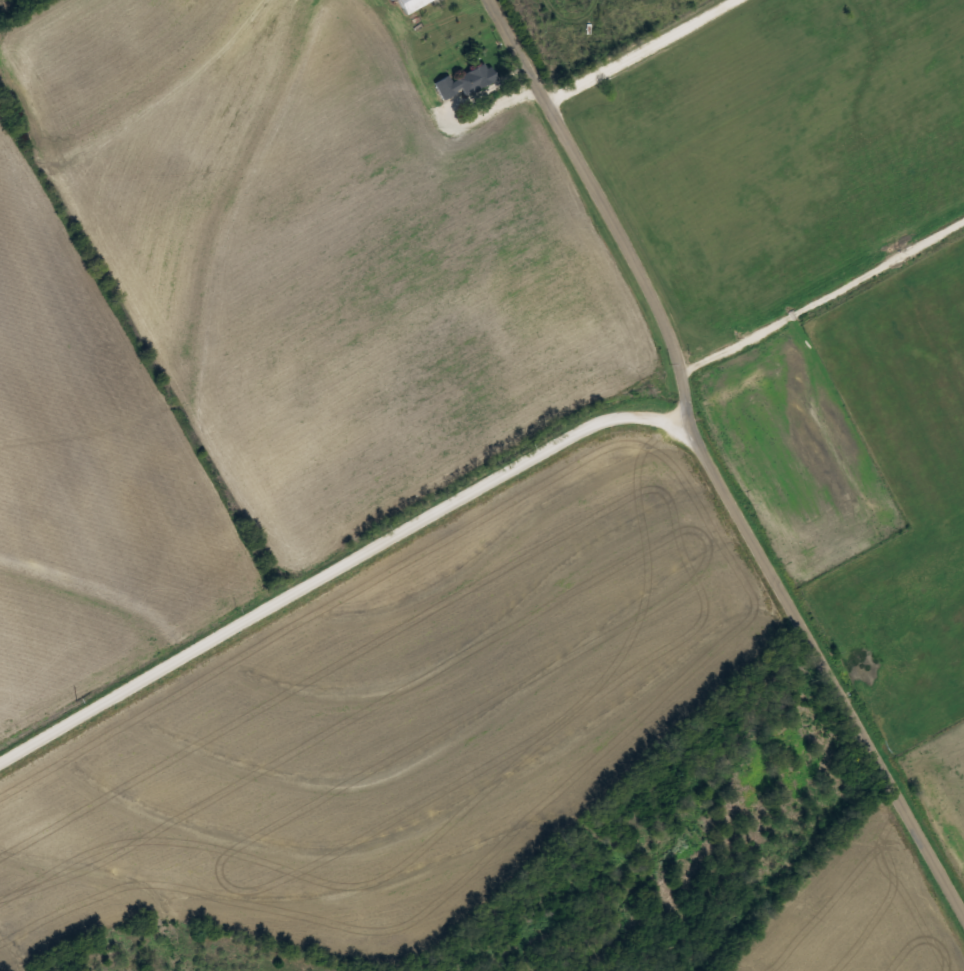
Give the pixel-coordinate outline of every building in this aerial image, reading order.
[(407,14),(436,0),(399,0),(407,14)] [(450,76),(436,83),(445,99),(464,90),(467,96),(500,80),(491,62),(453,81),(450,76)]
